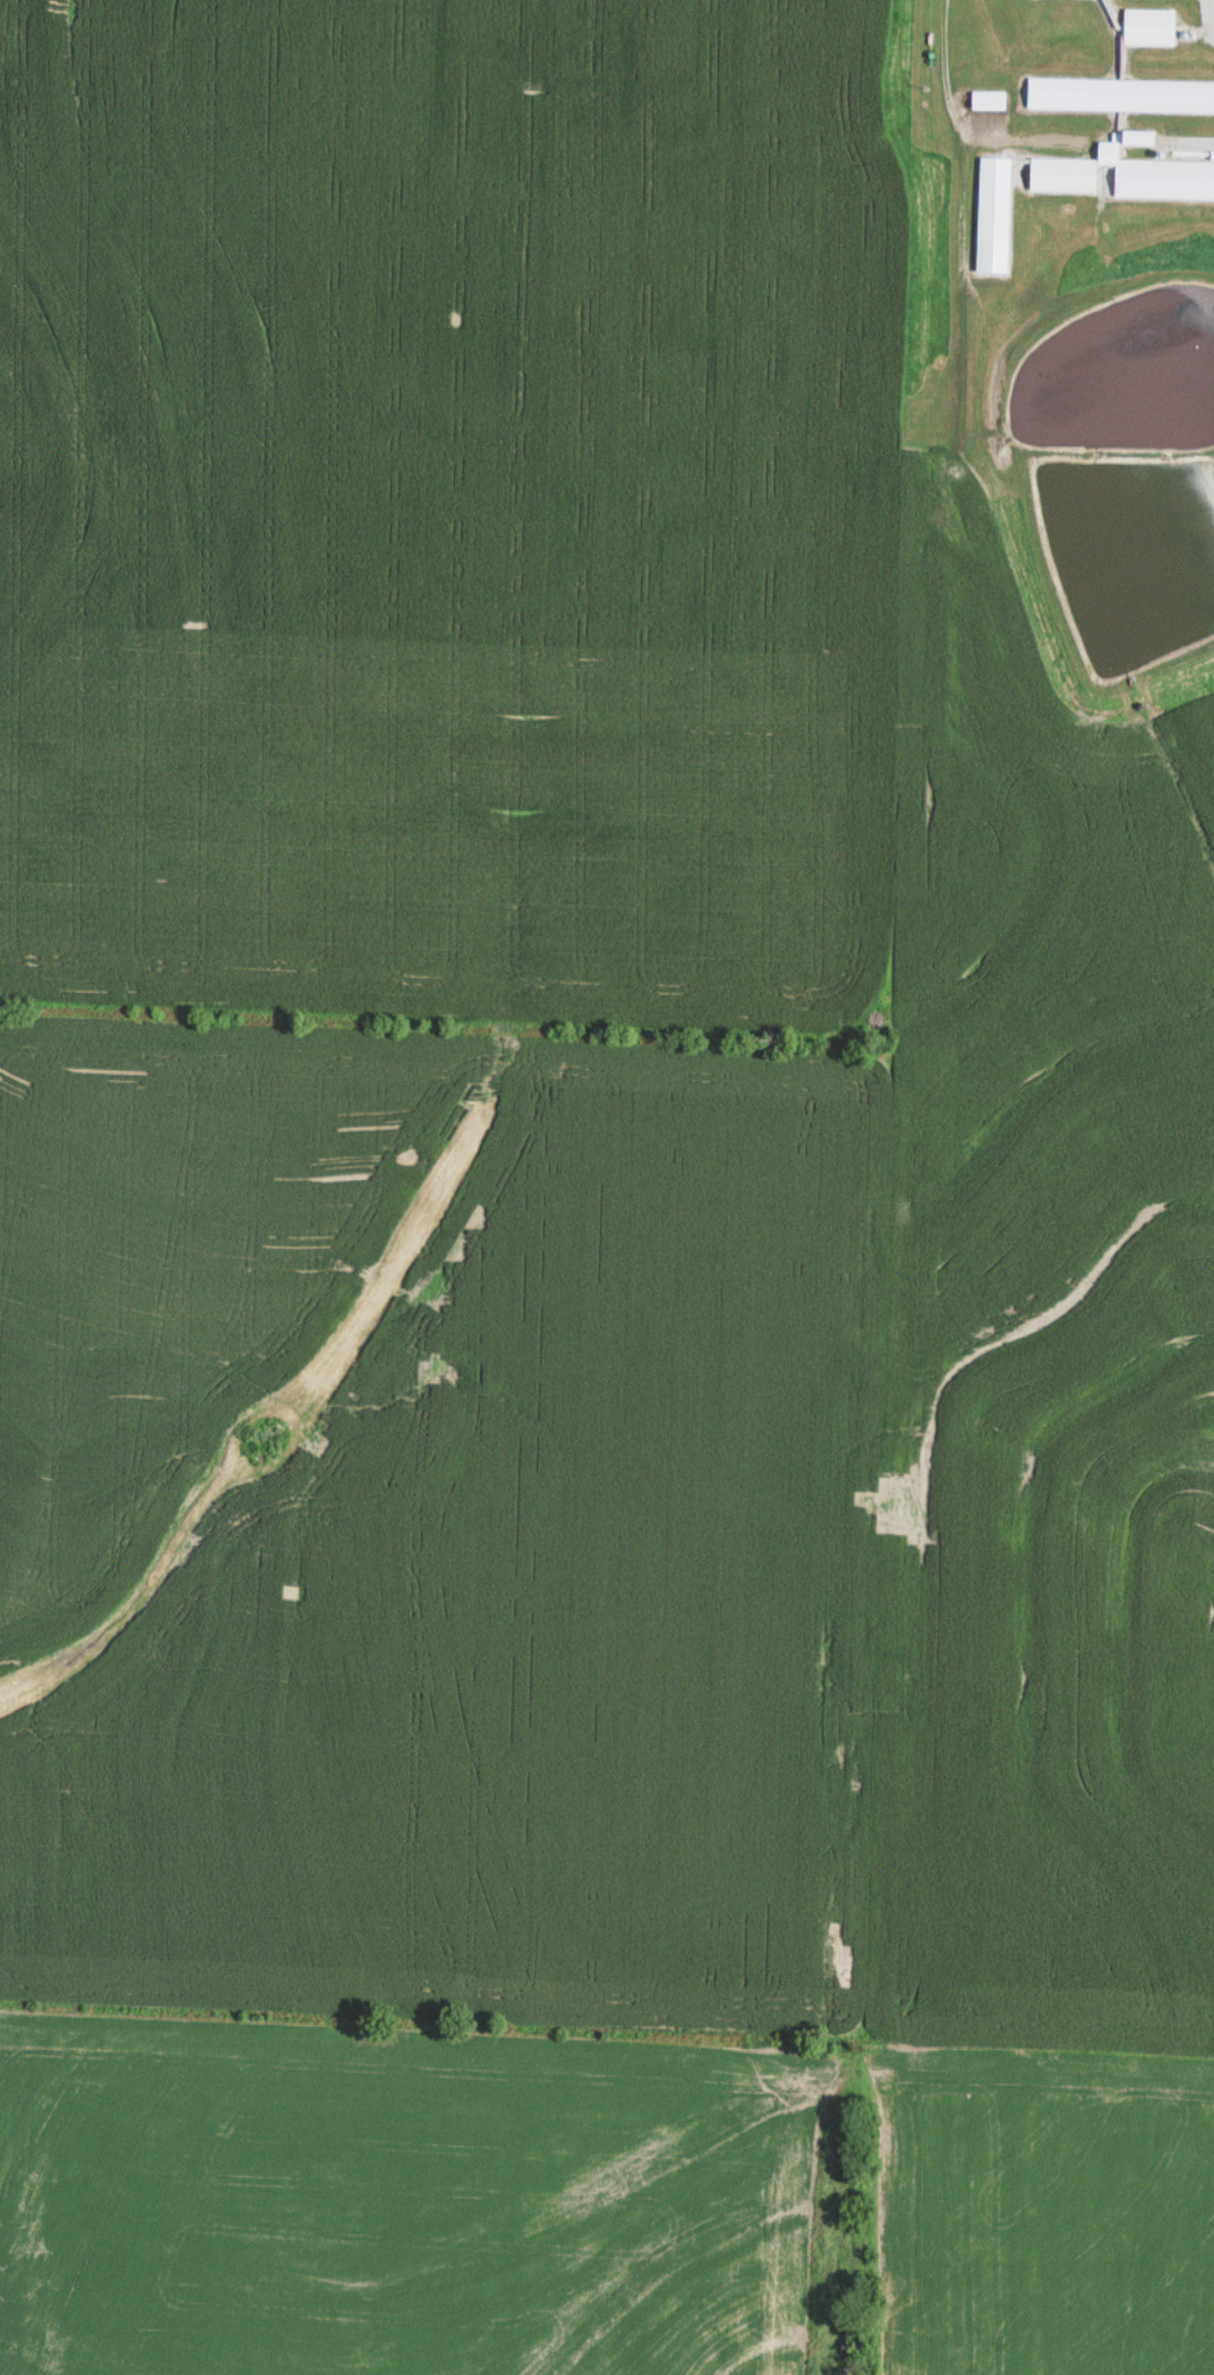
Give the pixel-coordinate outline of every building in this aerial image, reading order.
[(1030,108),(1213,112),(1213,81),(1126,79),(1126,43),(1178,44),(1179,9),(1123,8),(1122,78),(1031,77),(1030,108)] [(1160,129),(1116,129),(1116,144),(1160,144),(1160,129)] [(1015,239),(1015,156),(982,156),(982,239),(1015,239)] [(1100,158),(1034,157),(1033,190),(1100,191),(1100,158)] [(1118,160),(1117,197),(1213,198),(1213,161),(1118,160)]
